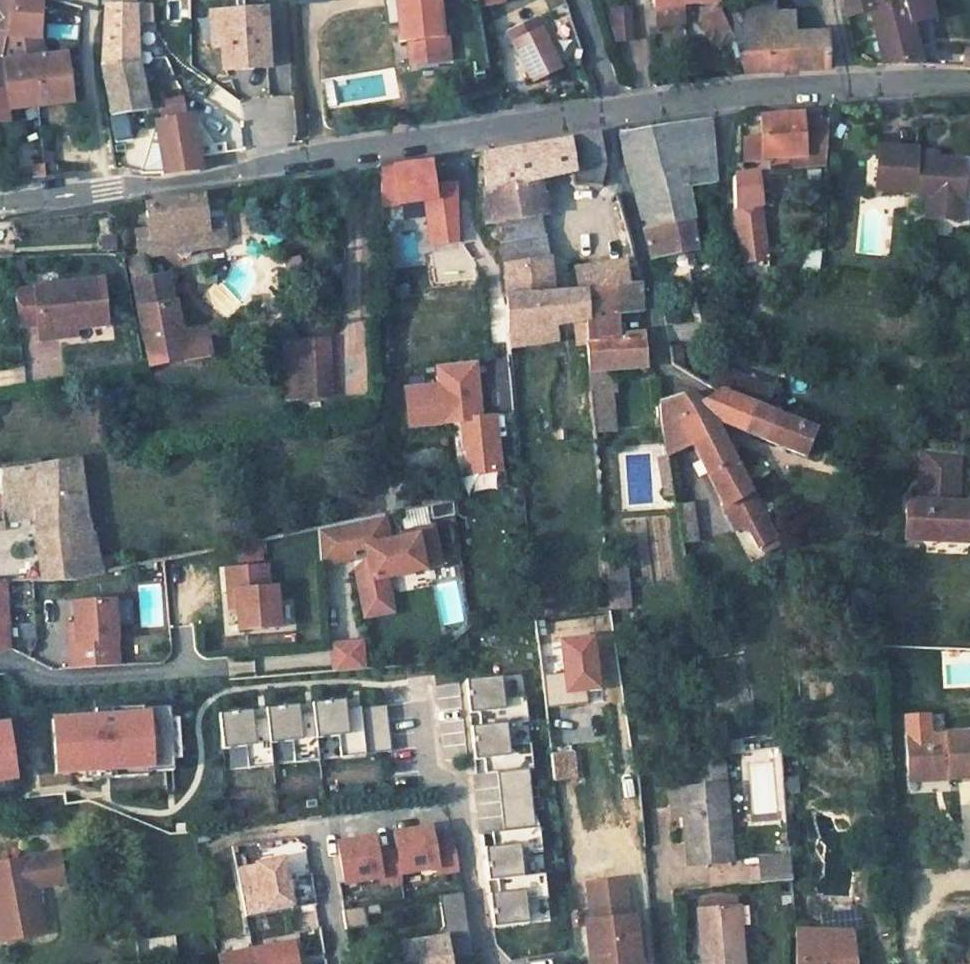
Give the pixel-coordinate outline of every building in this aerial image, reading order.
[(9,31),(5,57),(0,58),(0,118),(7,118),(6,109),(76,101),(70,54),(45,58),(39,37),(41,0),(0,0),(0,30),(9,31)] [(392,8),(397,8),(400,40),(409,40),(411,64),(449,60),(447,35),(443,36),(439,0),(391,0),(392,8)] [(720,8),(734,40),(744,73),(747,72),(827,66),(825,32),(793,33),(792,12),(775,11),(774,0),(717,0),(720,8)] [(848,15),(867,11),(879,64),(919,63),(911,22),(933,17),(929,0),(844,0),(848,15)] [(152,2),(106,4),(103,64),(117,142),(133,137),(129,111),(148,109),(137,59),(137,23),(153,21),(152,2)] [(213,7),(216,72),(277,69),(273,4),(213,7)] [(657,22),(686,21),(686,4),(657,6),(657,22)] [(59,39),(79,39),(79,6),(60,6),(59,39)] [(632,6),(607,7),(617,40),(634,39),(632,6)] [(720,8),(701,18),(714,48),(734,40),(720,8)] [(536,17),(510,29),(533,79),(559,68),(536,17)] [(400,40),(398,41),(401,65),(411,64),(409,40),(400,40)] [(962,55),(960,67),(969,67),(969,56),(962,55)] [(163,122),(158,122),(165,173),(165,177),(201,172),(199,156),(192,117),(173,120),(172,113),(162,114),(163,122)] [(763,137),(745,137),(746,157),(789,155),(805,154),(806,163),(827,162),(829,121),(803,123),(803,113),(762,116),(763,137)] [(709,118),(619,132),(638,206),(639,205),(651,217),(653,227),(692,219),(702,216),(701,211),(693,212),(688,188),(715,183),(709,118)] [(595,131),(569,138),(569,140),(572,171),(573,184),(599,186),(605,161),(598,131),(595,131)] [(569,140),(483,153),(489,229),(500,228),(499,219),(542,214),(537,178),(572,171),(569,140)] [(129,141),(118,143),(120,154),(132,151),(129,141)] [(935,164),(916,163),(916,157),(917,153),(880,149),(875,191),(913,196),(918,204),(923,205),(922,220),(955,224),(962,168),(935,164)] [(805,154),(789,155),(789,165),(806,163),(805,154)] [(438,159),(380,162),(383,207),(425,204),(427,244),(463,242),(459,179),(439,180),(438,159)] [(743,174),(733,175),(736,213),(745,279),(771,276),(769,269),(762,210),(759,171),(743,174)] [(202,196),(146,204),(149,231),(137,233),(141,251),(148,250),(155,255),(177,251),(175,234),(207,228),(205,210),(223,207),(221,193),(202,196)] [(207,228),(175,234),(177,251),(208,247),(229,243),(223,207),(205,210),(207,228)] [(542,214),(499,219),(500,228),(501,243),(545,235),(542,214)] [(653,227),(644,229),(652,258),(654,257),(697,249),(692,219),(653,227)] [(545,235),(501,243),(503,264),(548,259),(545,235)] [(579,266),(567,268),(568,291),(571,321),(575,321),(576,345),(588,344),(587,320),(584,289),(630,284),(627,267),(637,265),(632,247),(620,250),(622,265),(610,266),(610,263),(579,269),(579,266)] [(810,248),(805,270),(819,273),(824,252),(810,248)] [(144,254),(128,256),(148,364),(184,356),(180,333),(174,302),(172,302),(163,304),(158,277),(149,279),(144,254)] [(548,259),(503,264),(509,330),(510,330),(554,323),(552,292),(548,261),(548,259)] [(637,265),(627,267),(630,284),(639,283),(637,265)] [(167,274),(158,277),(163,304),(172,302),(167,274)] [(100,279),(33,286),(34,289),(13,290),(17,324),(37,323),(38,326),(74,322),(74,327),(105,324),(100,279)] [(588,352),(589,390),(591,408),(612,406),(611,390),(615,390),(613,368),(647,366),(643,333),(617,335),(615,309),(641,306),(639,283),(630,284),(584,289),(587,320),(588,344),(588,352)] [(568,291),(552,292),(554,323),(571,321),(568,291)] [(74,322),(38,326),(38,333),(75,330),(74,327),(74,322)] [(554,323),(510,330),(511,343),(556,337),(554,323)] [(208,327),(180,333),(184,356),(184,359),(213,354),(208,327)] [(284,338),(286,400),(336,398),(333,336),(284,338)] [(682,346),(670,347),(672,362),(684,370),(682,346)] [(462,423),(467,475),(505,471),(500,413),(486,414),(481,360),(436,364),(438,381),(404,385),(409,428),(462,423)] [(769,387),(717,366),(709,386),(721,391),(751,403),(761,407),(769,387)] [(751,403),(721,391),(704,401),(712,416),(741,429),(751,403)] [(690,392),(677,396),(680,419),(693,445),(732,523),(735,521),(738,528),(749,523),(760,545),(766,542),(770,550),(781,545),(737,461),(734,462),(712,416),(704,401),(690,392)] [(661,401),(660,401),(667,455),(668,455),(693,445),(680,419),(677,396),(661,401)] [(761,407),(751,403),(741,429),(805,455),(815,429),(761,407)] [(612,406),(591,408),(594,430),(614,428),(612,406)] [(947,532),(948,537),(969,538),(969,534),(969,504),(948,504),(940,503),(941,489),(949,489),(951,451),(923,447),(921,501),(909,500),(908,534),(927,536),(928,531),(947,532)] [(674,492),(668,455),(667,455),(661,456),(666,494),(674,492)] [(79,459),(35,465),(35,496),(36,521),(86,515),(79,459)] [(35,465),(0,470),(2,495),(2,499),(35,496),(35,465)] [(941,489),(940,503),(948,504),(949,489),(941,489)] [(687,542),(701,540),(694,501),(680,504),(687,542)] [(391,539),(386,513),(319,527),(321,562),(354,555),(353,547),(371,543),(374,555),(368,557),(357,567),(364,600),(391,594),(387,575),(426,567),(425,560),(441,557),(434,525),(407,531),(408,536),(391,539)] [(86,515),(36,521),(35,536),(88,530),(86,515)] [(88,530),(35,536),(41,580),(101,574),(101,572),(113,569),(110,557),(98,560),(92,530),(88,530)] [(766,542),(760,545),(764,553),(770,550),(766,542)] [(607,566),(609,609),(632,608),(630,564),(607,566)] [(266,566),(226,569),(228,593),(235,592),(237,609),(238,631),(278,628),(275,588),(268,588),(266,566)] [(235,592),(228,593),(229,610),(237,609),(235,592)] [(112,599),(72,602),(74,624),(75,641),(68,642),(70,668),(117,664),(112,599)] [(74,624),(66,624),(68,642),(75,641),(74,624)] [(0,625),(0,648),(9,647),(7,625),(0,625)] [(566,672),(543,673),(545,706),(590,704),(590,690),(603,689),(600,637),(564,639),(566,672)] [(366,639),(331,641),(332,671),(368,669),(366,639)] [(537,826),(529,767),(534,767),(531,742),(510,744),(507,723),(528,720),(525,695),(504,698),(501,676),(466,680),(469,701),(478,700),(480,712),(481,725),(472,726),(475,748),(484,747),(485,758),(487,773),(498,771),(506,830),(495,831),(496,846),(498,857),(488,858),(491,880),(500,879),(502,892),(504,904),(494,905),(497,926),(532,922),(529,900),(551,897),(548,872),(526,875),(524,853),(544,851),(541,826),(537,826)] [(349,710),(348,700),(337,702),(338,711),(349,710)] [(480,712),(478,700),(469,701),(470,713),(480,712)] [(395,752),(390,705),(349,710),(338,711),(337,702),(315,704),(317,713),(303,715),(292,716),(291,707),(269,709),(270,719),(257,720),(245,721),(244,712),(223,714),(226,749),(249,747),(251,768),(276,765),(274,744),(295,741),(298,763),(323,760),(320,739),(342,736),(344,758),(395,752)] [(303,715),(302,705),(291,707),(292,716),(303,715)] [(176,771),(171,709),(145,711),(144,707),(97,711),(97,719),(54,722),(58,775),(116,771),(117,779),(149,776),(149,773),(176,771)] [(257,720),(256,711),(244,712),(245,721),(257,720)] [(9,722),(0,724),(0,780),(18,777),(9,722)] [(907,734),(908,772),(949,770),(949,777),(969,776),(969,732),(907,734)] [(485,758),(484,747),(475,748),(476,759),(485,758)] [(553,751),(553,780),(578,780),(578,751),(553,751)] [(729,779),(729,762),(711,763),(712,780),(729,779)] [(949,770),(908,772),(909,778),(949,777),(949,770)] [(725,783),(682,786),(684,814),(689,863),(732,859),(725,783)] [(682,786),(669,788),(672,815),(684,814),(682,786)] [(457,868),(453,844),(452,838),(433,842),(430,826),(393,832),(396,849),(377,852),(373,836),(337,843),(344,883),(380,876),(381,882),(401,878),(400,872),(436,866),(437,872),(457,868)] [(498,857),(496,846),(487,847),(488,858),(498,857)] [(0,863),(0,903),(6,938),(43,932),(40,913),(35,886),(64,880),(58,853),(0,863)] [(237,867),(249,917),(300,904),(288,855),(237,867)] [(791,856),(760,858),(761,866),(792,864),(791,856)] [(792,864),(761,866),(762,882),(793,880),(792,868),(792,864)] [(584,895),(591,963),(632,963),(630,940),(635,940),(630,890),(584,895)] [(446,937),(468,934),(461,891),(439,894),(444,928),(438,938),(401,943),(405,963),(451,963),(446,937)] [(504,904),(502,892),(493,893),(494,905),(504,904)] [(697,906),(701,963),(744,963),(739,903),(697,906)] [(366,907),(346,910),(348,927),(369,924),(366,907)] [(823,932),(796,925),(797,963),(857,963),(853,928),(823,932)] [(218,956),(218,963),(297,963),(294,952),(300,950),(299,945),(293,946),(293,942),(287,942),(286,932),(266,936),(268,947),(218,956)] [(175,934),(136,939),(139,963),(178,958),(175,934)] [(630,940),(632,963),(638,963),(635,940),(630,940)]
